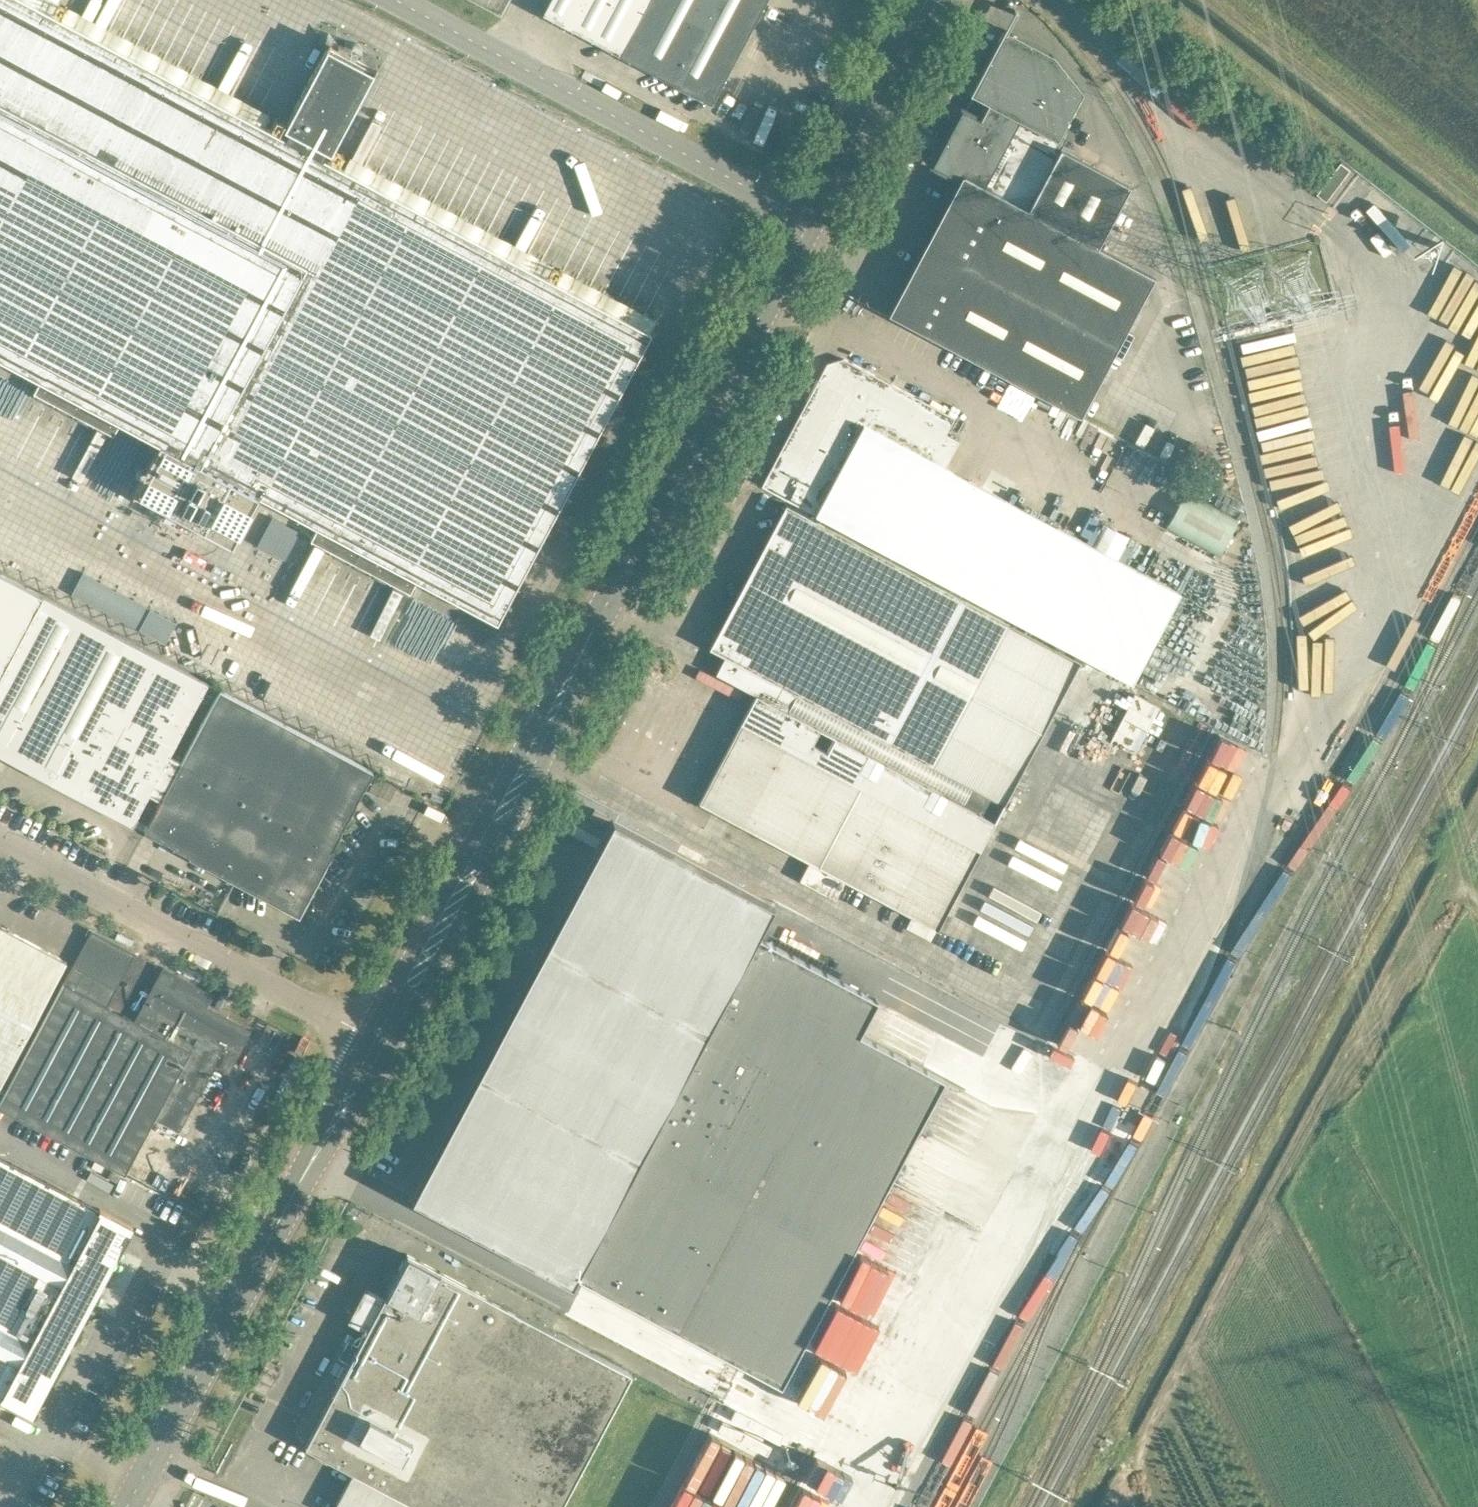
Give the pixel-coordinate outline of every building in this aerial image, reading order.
[(326,47),(286,123),(276,117),(270,129),(28,0),(0,0),(0,357),(42,379),(35,393),(114,435),(121,422),(160,442),(133,493),(135,494),(135,493),(232,545),(232,546),(233,546),(260,496),(317,526),(310,539),(410,592),(417,579),(497,621),(651,332),(338,165),(344,154),(334,148),(376,70),(328,44),(326,47)] [(619,55),(711,103),(766,0),(550,0),(542,14),(619,55)] [(932,165),(959,180),(961,177),(1097,247),(1098,245),(1130,185),(1055,144),(1083,92),(1053,55),(1007,31),(1018,11),(1015,9),(976,81),(978,82),(972,95),(988,104),(980,118),(962,109),(932,165)] [(1327,201),(1351,169),(1342,162),(1318,194),(1327,201)] [(1113,346),(1149,278),(1151,274),(1098,245),(1097,247),(961,177),(959,180),(924,246),(1113,346)] [(1456,250),(1466,235),(1424,205),(1416,216),(1375,187),(1351,220),(1389,247),(1393,240),(1439,273),(1443,267),(1477,292),(1477,266),(1456,250)] [(888,313),(1077,414),(1113,346),(924,246),(888,313)] [(837,280),(834,285),(843,290),(843,289),(845,285),(837,280)] [(839,296),(842,291),(833,287),(830,292),(839,296)] [(827,363),(762,486),(1135,684),(1182,595),(944,468),(959,442),(946,435),(956,418),(843,358),(827,363)] [(1455,400),(1455,419),(1477,419),(1477,400),(1455,400)] [(1329,500),(1326,475),(1305,477),(1303,455),(1274,458),(1279,505),(1329,500)] [(728,490),(735,493),(740,484),(733,480),(728,490)] [(1185,491),(1165,530),(1218,559),(1239,520),(1185,491)] [(1079,659),(786,504),(710,647),(725,655),(716,673),(756,694),(993,821),(1079,659)] [(273,513),(258,541),(286,556),(301,528),(273,513)] [(1291,585),(1328,578),(1320,531),(1283,537),(1291,585)] [(42,594),(0,572),(0,674),(42,594)] [(161,799),(181,761),(168,755),(207,682),(42,594),(0,674),(0,753),(131,823),(132,822),(132,823),(148,792),(161,799)] [(165,641),(176,621),(153,609),(143,630),(165,641)] [(644,645),(659,653),(662,648),(646,640),(644,645)] [(649,666),(636,659),(630,669),(644,676),(649,666)] [(298,911),(373,771),(220,689),(181,761),(161,799),(144,830),(161,839),(161,838),(174,845),(173,846),(297,912),(298,911)] [(756,694),(699,801),(808,861),(798,880),(834,899),(844,880),(936,929),(993,821),(756,694)] [(1140,748),(1156,703),(1131,694),(1115,740),(1140,748)] [(572,808),(574,804),(567,799),(564,804),(572,808)] [(606,826),(611,817),(595,808),(590,817),(606,826)] [(613,820),(412,1199),(572,1284),(576,1277),(757,936),(773,905),(613,820)] [(1158,913),(1168,891),(1141,880),(1131,901),(1158,913)] [(66,961),(0,925),(0,1086),(66,961)] [(757,936),(576,1277),(781,1386),(944,1079),(860,1034),(878,1000),(757,936)] [(125,1173),(155,1117),(179,1131),(205,1082),(203,1081),(212,1064),(229,1072),(251,1030),(207,1006),(214,994),(163,966),(163,967),(135,1019),(64,982),(0,1101),(0,1107),(125,1173)] [(1079,998),(1070,1017),(1096,1029),(1105,1010),(1079,998)] [(2,1397),(32,1413),(87,1309),(88,1306),(128,1232),(130,1228),(132,1229),(133,1226),(100,1208),(99,1209),(0,1157),(0,1401),(2,1397)] [(113,1168),(108,1177),(117,1182),(121,1173),(113,1168)] [(367,1330),(305,1446),(420,1506),(560,1506),(631,1373),(407,1253),(385,1295),(367,1330)] [(367,1330),(385,1295),(367,1285),(348,1320),(367,1330)] [(253,1386),(254,1387),(266,1393),(281,1365),(269,1358),(268,1358),(253,1386)]
